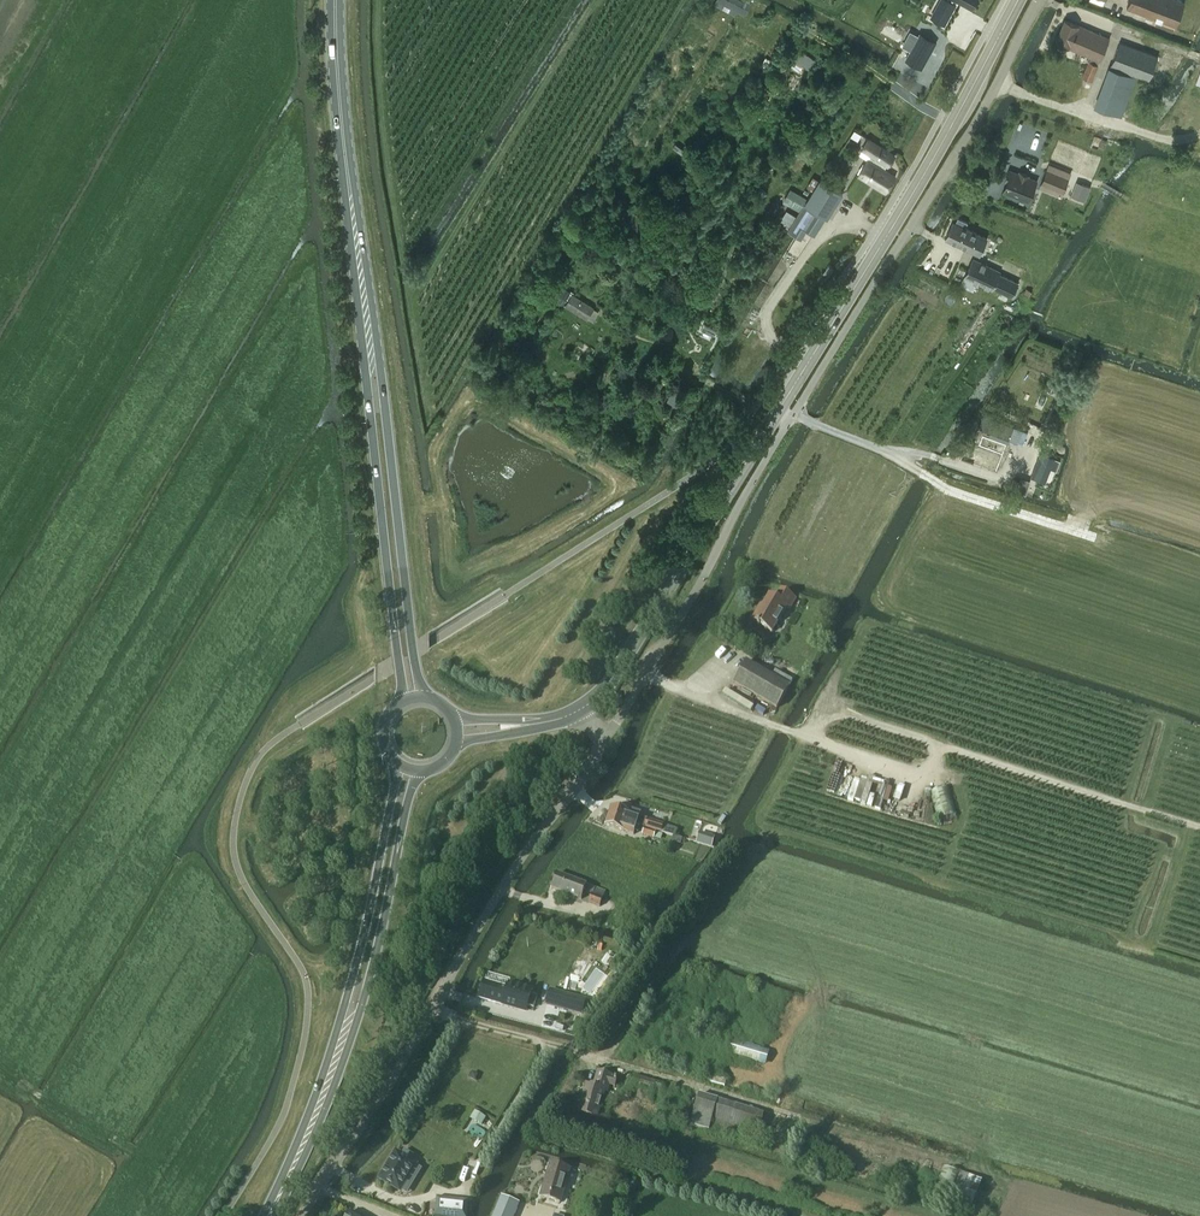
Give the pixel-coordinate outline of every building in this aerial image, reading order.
[(715,4),(719,6),(721,2),(737,11),(744,14),(749,4),(742,0),(717,0),(715,4)] [(935,9),(948,16),(957,0),(940,0),(935,9)] [(1198,6),(1182,0),(1130,0),(1127,7),(1189,30),(1198,6)] [(1126,10),(1122,19),(1135,24),(1139,15),(1126,10)] [(1065,19),(1055,42),(1089,57),(1087,61),(1089,61),(1090,60),(1099,65),(1100,61),(1110,38),(1065,19)] [(920,33),(905,60),(922,69),(937,42),(920,33)] [(1149,80),(1158,56),(1120,42),(1096,107),(1122,116),(1137,75),(1149,80)] [(808,69),(814,61),(800,51),(794,59),(808,69)] [(1092,80),(1099,65),(1090,60),(1089,61),(1082,76),(1092,80)] [(855,131),(850,139),(855,143),(860,134),(855,131)] [(889,166),(895,155),(868,139),(862,149),(872,155),(869,160),(868,160),(858,175),(886,192),(896,177),(884,169),(887,165),(889,166)] [(1069,177),(1047,168),(1039,188),(1061,198),(1069,177)] [(1006,183),(1002,192),(1029,203),(1038,180),(1009,169),(1004,182),(1006,183)] [(827,218),(843,193),(820,179),(805,203),(825,216),(827,218)] [(1083,183),(1077,197),(1085,200),(1091,187),(1083,183)] [(791,188),(787,196),(793,200),(789,206),(800,212),(805,203),(808,198),(791,188)] [(790,227),(788,230),(801,238),(806,229),(814,234),(825,216),(805,203),(800,212),(797,216),(790,227)] [(622,207),(616,217),(637,230),(643,219),(622,207)] [(953,222),(946,238),(980,254),(987,238),(965,228),(968,222),(958,218),(956,223),(953,222)] [(973,259),(965,276),(967,277),(992,289),(1013,298),(1020,283),(999,273),(1000,271),(973,259)] [(562,303),(570,292),(554,281),(546,293),(562,303)] [(586,318),(592,307),(572,294),(569,292),(565,299),(568,301),(565,305),(586,318)] [(1042,394),(1039,400),(1044,403),(1047,397),(1042,394)] [(990,432),(1009,440),(1015,426),(981,413),(976,426),(990,432)] [(965,448),(962,454),(961,459),(997,472),(1003,454),(967,441),(965,448)] [(1043,453),(1033,477),(1048,483),(1057,458),(1043,453)] [(1016,479),(1013,487),(1019,489),(1022,480),(1016,479)] [(789,608),(795,599),(780,590),(775,599),(769,595),(759,612),(757,610),(752,620),(757,623),(757,624),(759,626),(760,625),(771,631),(786,606),(789,608)] [(733,683),(776,708),(789,686),(772,677),(746,661),(733,683)] [(776,671),(772,677),(789,686),(792,681),(776,671)] [(722,696),(750,712),(753,706),(747,702),(750,695),(729,683),(722,696)] [(846,798),(871,807),(875,796),(869,794),(873,782),(853,775),(846,798)] [(956,815),(949,786),(932,791),(940,819),(956,815)] [(594,811),(600,803),(581,789),(576,797),(594,811)] [(611,807),(608,816),(634,825),(637,825),(640,826),(645,828),(645,827),(647,819),(639,817),(641,813),(631,809),(629,813),(611,807)] [(608,816),(605,825),(634,835),(635,832),(638,833),(640,826),(637,825),(634,825),(608,816)] [(645,827),(661,832),(663,825),(647,819),(645,827)] [(711,844),(716,830),(703,825),(698,840),(711,844)] [(642,834),(654,838),(655,832),(644,828),(642,834)] [(557,874),(552,888),(581,899),(584,892),(592,894),(589,903),(600,907),(605,892),(557,874)] [(526,1010),(531,992),(508,986),(507,988),(485,982),(480,998),(503,1005),(503,1004),(526,1010)] [(550,989),(545,1005),(582,1015),(587,999),(550,989)] [(731,1038),(726,1053),(765,1065),(770,1052),(763,1050),(764,1048),(731,1038)] [(473,1072),(471,1078),(476,1081),(479,1075),(473,1072)] [(586,1085),(578,1113),(597,1119),(605,1092),(607,1092),(609,1085),(615,1086),(617,1079),(611,1077),(611,1076),(598,1072),(593,1087),(586,1085)] [(653,1091),(655,1082),(635,1076),(632,1085),(653,1091)] [(764,1114),(718,1100),(700,1095),(691,1126),(708,1131),(710,1126),(757,1140),(764,1114)] [(481,1126),(486,1118),(475,1111),(470,1119),(481,1126)] [(415,1165),(410,1161),(413,1155),(404,1150),(401,1156),(396,1153),(380,1179),(400,1191),(415,1165)] [(560,1202),(570,1169),(550,1164),(541,1196),(560,1202)] [(934,1196),(970,1209),(981,1180),(945,1166),(934,1196)] [(520,1203),(502,1196),(493,1215),(514,1215),(520,1203)] [(435,1215),(467,1215),(468,1201),(437,1198),(435,1215)]
